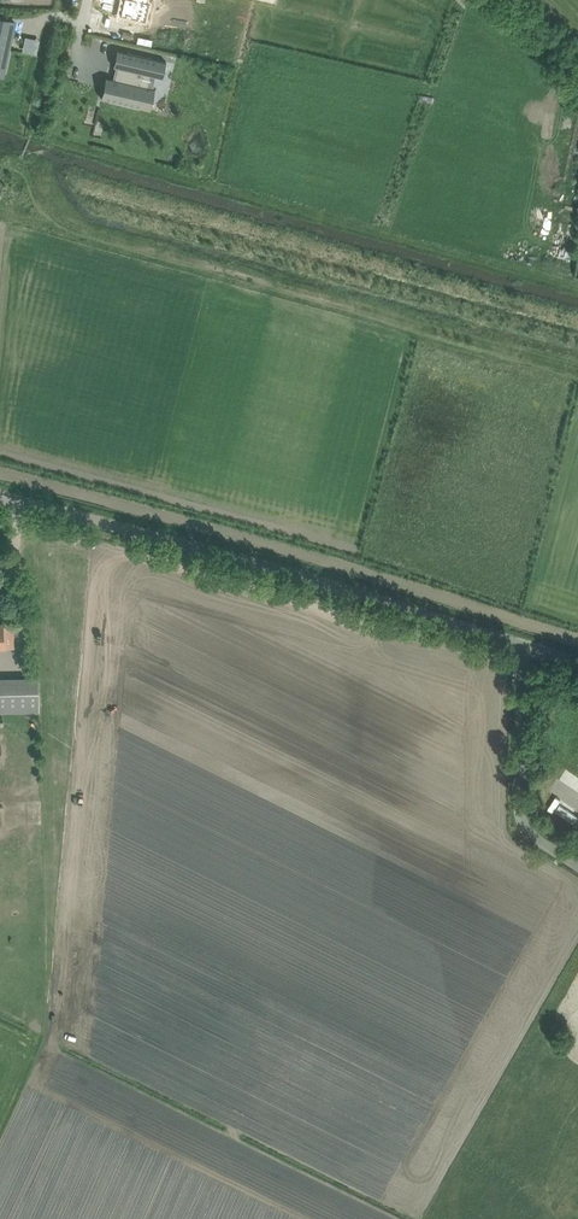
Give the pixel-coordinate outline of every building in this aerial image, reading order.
[(146,1),(147,0),(124,0),(120,15),(145,21),(150,2),(146,1)] [(0,18),(0,68),(4,69),(9,49),(6,48),(8,42),(10,43),(15,22),(0,18)] [(101,97),(101,98),(109,100),(109,101),(110,101),(110,100),(138,107),(138,108),(139,108),(144,87),(148,88),(151,75),(162,78),(163,76),(162,76),(165,62),(166,62),(166,61),(151,58),(151,57),(150,56),(150,57),(129,52),(129,51),(128,51),(128,52),(117,50),(117,51),(118,51),(115,65),(114,65),(113,66),(117,67),(114,79),(106,77),(106,78),(107,78),(102,97),(101,97)] [(14,648),(14,624),(0,624),(0,648),(14,648)] [(0,678),(0,711),(39,711),(38,677),(0,678)]
